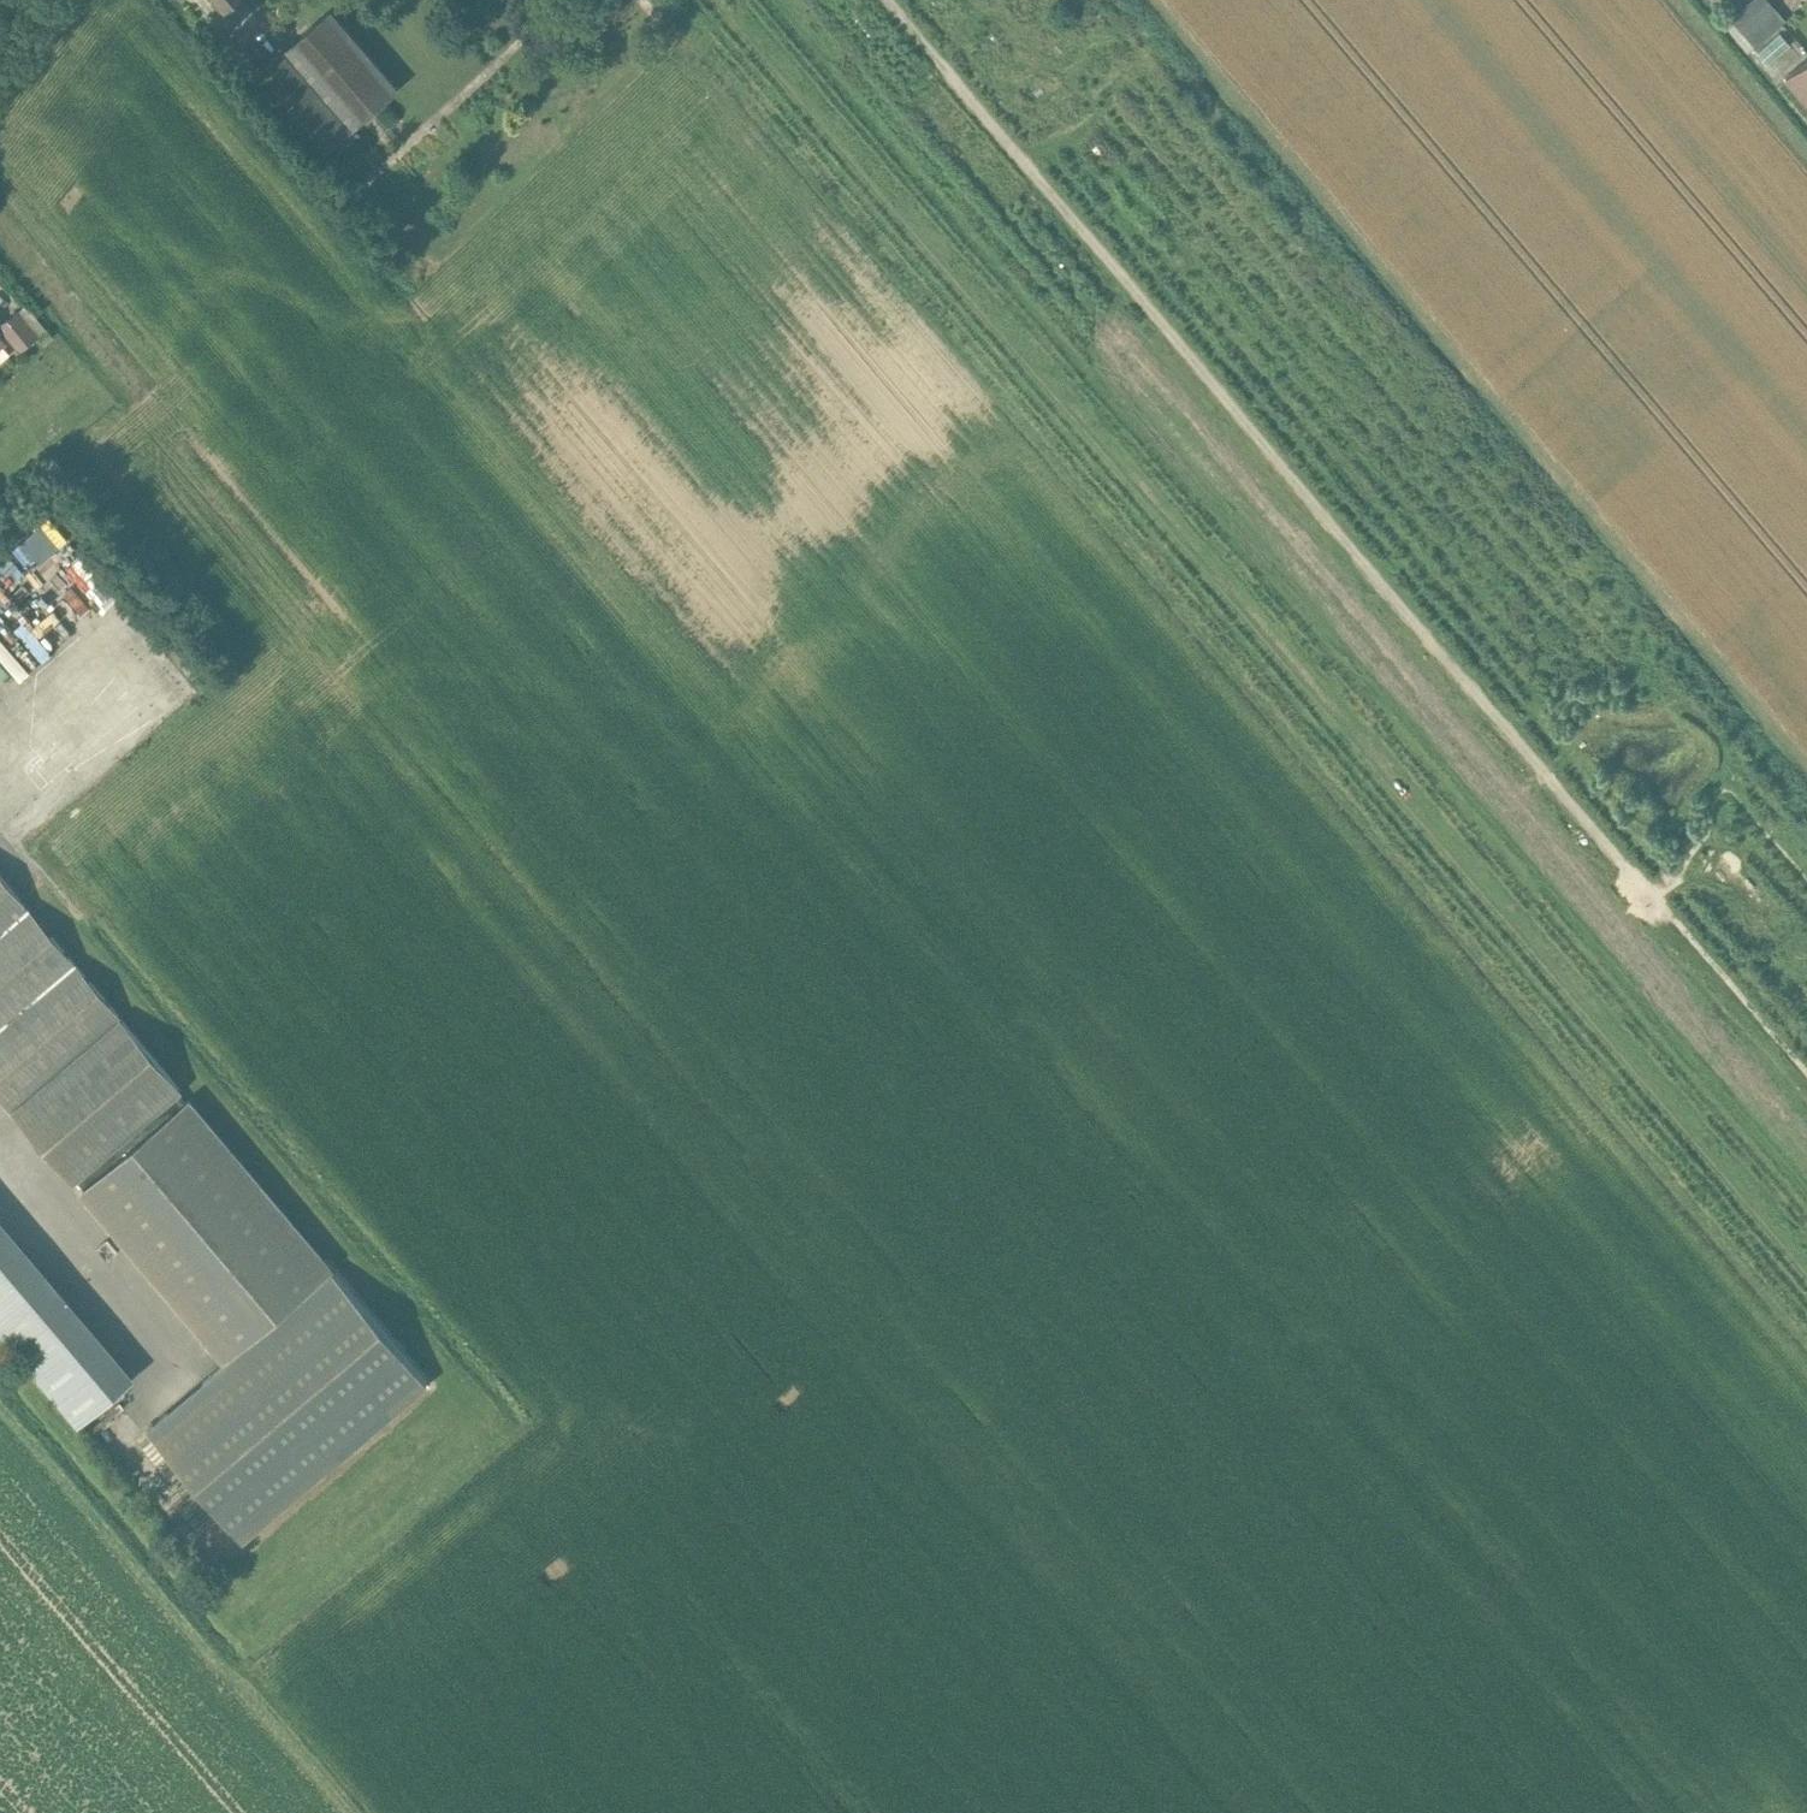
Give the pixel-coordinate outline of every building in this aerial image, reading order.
[(223,10),(234,0),(215,0),(223,10)] [(457,12),(471,0),(446,0),(457,12)] [(1776,9),(1768,0),(1753,0),(1732,18),(1734,20),(1746,34),(1776,9)] [(256,75),(323,152),(331,160),(360,134),(353,125),(397,86),(331,10),(256,75)] [(1756,45),(1785,21),(1778,13),(1749,37),(1756,45)] [(1734,20),(1727,26),(1748,52),(1754,47),(1756,45),(1749,37),(1746,34),(1734,20)] [(1783,79),(1806,105),(1806,57),(1783,79)] [(20,350),(39,335),(18,310),(0,325),(20,350)] [(114,1147),(181,1090),(0,875),(0,1096),(73,1182),(114,1147)] [(79,1190),(114,1231),(223,1360),(332,1268),(188,1098),(79,1190)] [(114,1392),(133,1376),(0,1218),(0,1333),(77,1424),(114,1392)] [(427,1383),(332,1271),(147,1427),(242,1540),(427,1383)]
